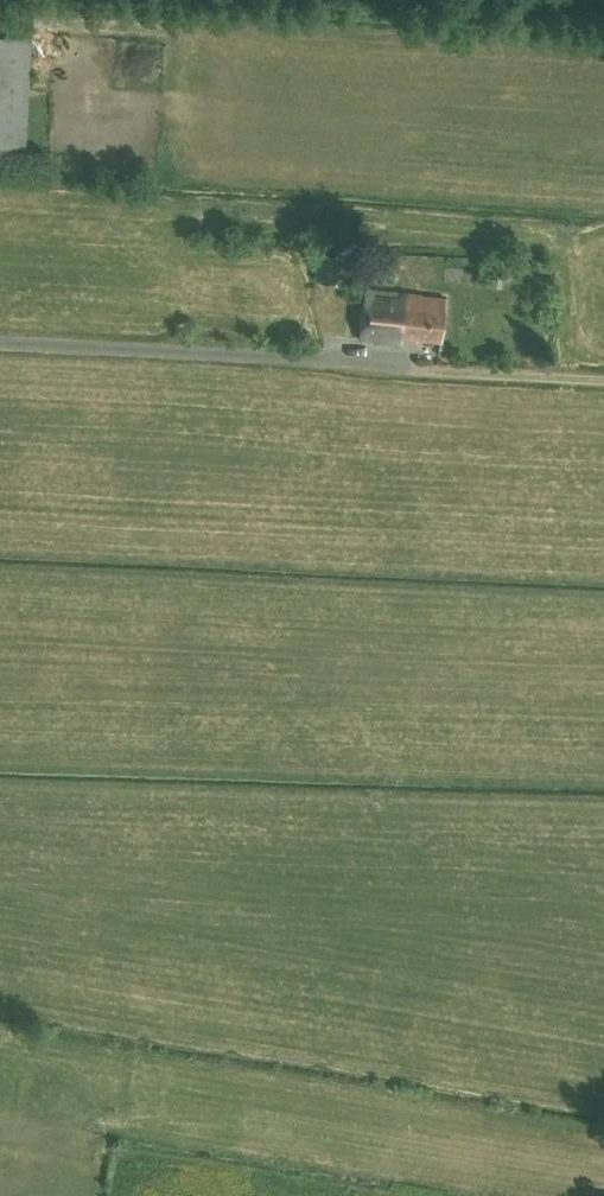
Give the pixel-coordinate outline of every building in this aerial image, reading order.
[(25,155),(31,37),(0,35),(0,154),(25,155)] [(401,336),(442,340),(446,298),(365,290),(360,339),(400,343),(401,336)]
